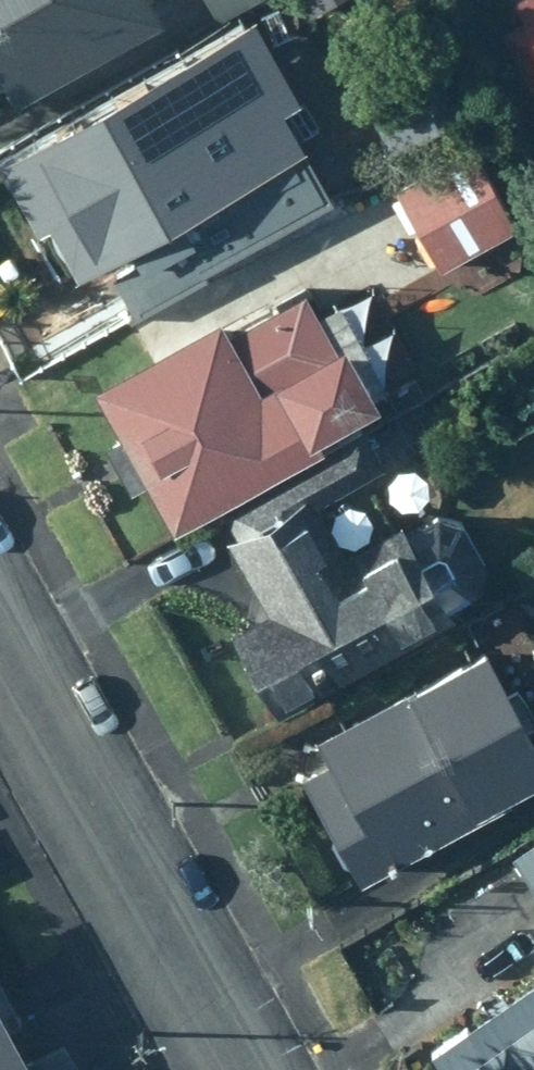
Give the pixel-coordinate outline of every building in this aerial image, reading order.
[(14,102),(161,18),(151,0),(0,0),(0,79),(14,102)] [(216,19),(251,0),(206,0),(216,19)] [(533,90),(533,0),(511,0),(521,18),(502,29),(533,90)] [(189,50),(0,159),(0,172),(35,231),(48,225),(75,274),(126,244),(139,263),(187,235),(176,218),(256,171),(229,127),(241,119),(222,86),(212,93),(189,50)] [(516,227),(471,144),(394,188),(441,271),(516,227)] [(205,273),(184,240),(110,285),(129,318),(205,273)] [(227,333),(215,316),(91,388),(174,531),(322,446),(318,437),(377,403),(370,393),(385,386),(336,303),(316,314),(303,289),(227,333)] [(383,466),(363,433),(223,513),(236,534),(225,539),(267,612),(230,634),(275,713),(452,614),(449,607),(474,593),(486,563),(460,522),(434,515),(404,532),(399,523),(342,554),(314,505),(383,466)] [(479,642),(312,735),(327,763),(302,777),(361,883),(491,811),(486,804),(533,777),(533,741),(479,642)] [(508,856),(533,894),(533,839),(508,856)] [(429,1051),(443,1069),(533,1069),(533,977),(429,1051)] [(0,1014),(0,1069),(26,1069),(0,1014)]
